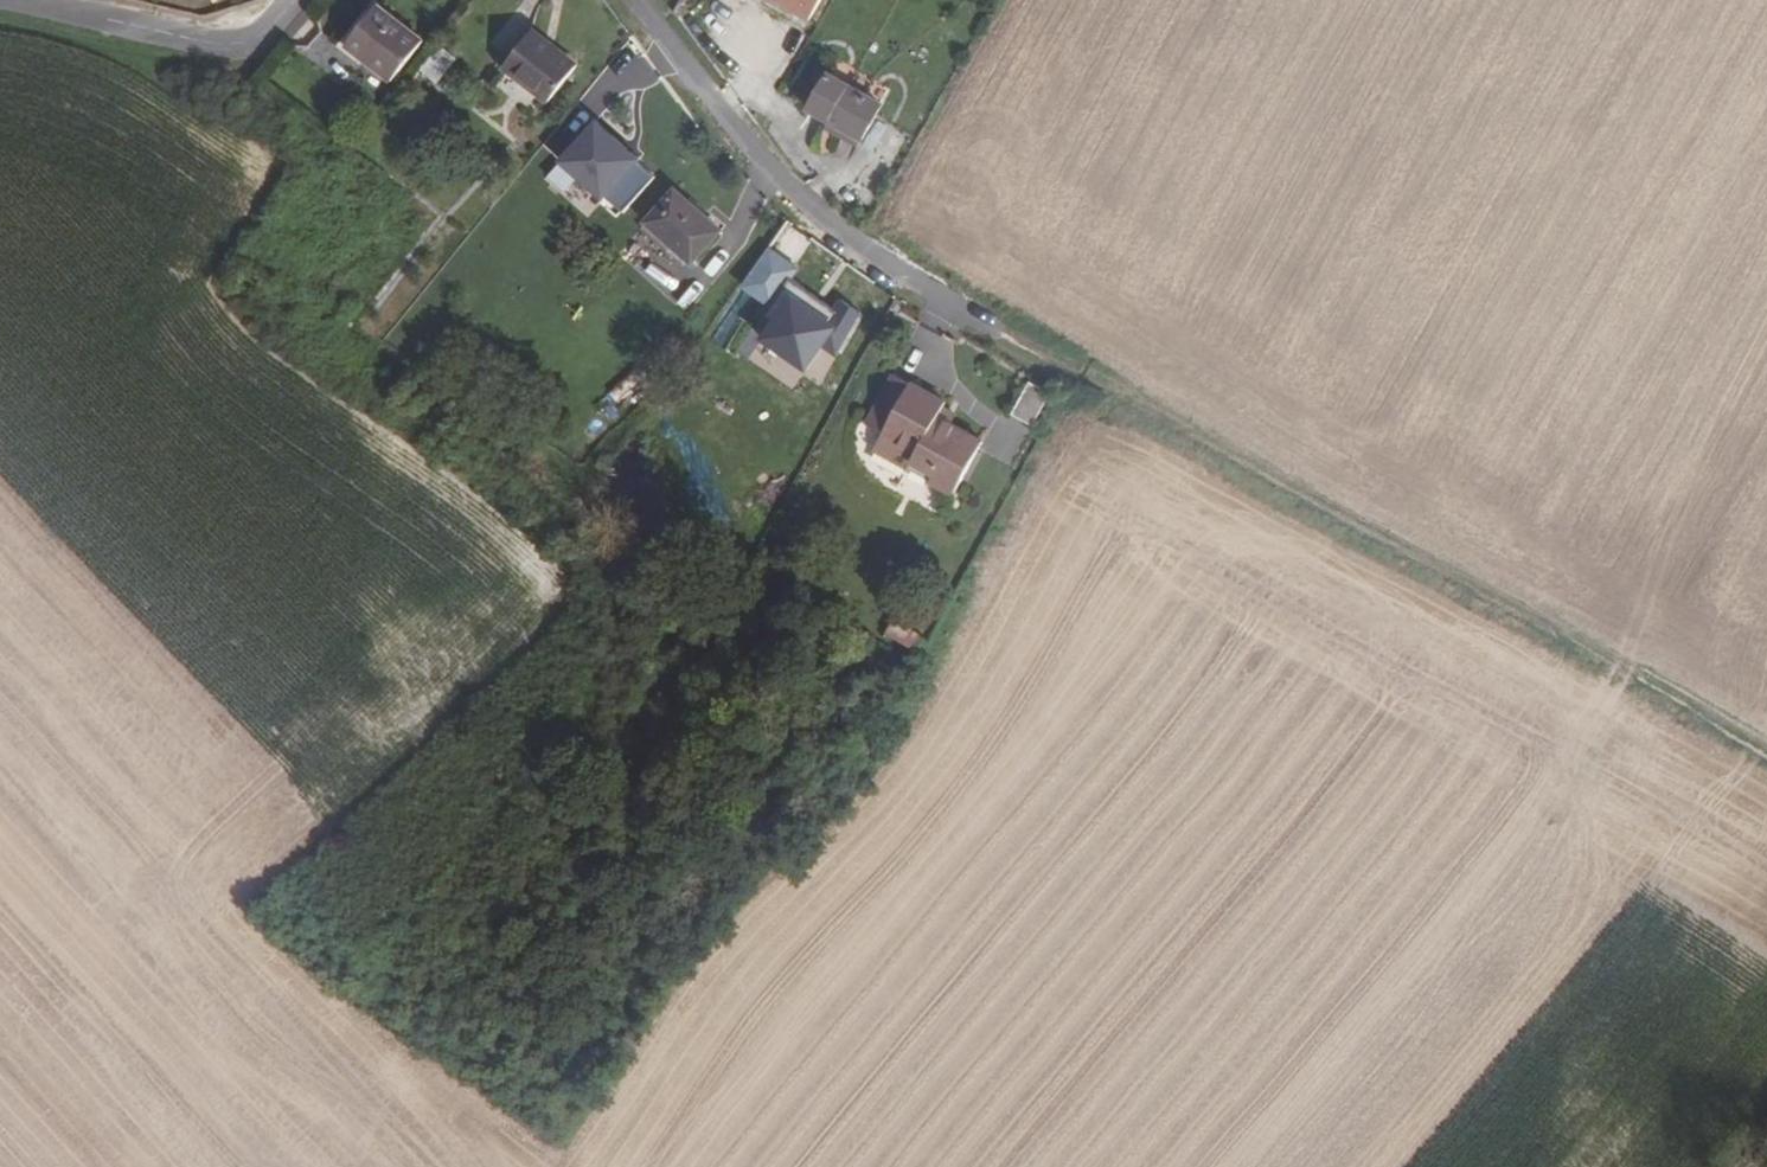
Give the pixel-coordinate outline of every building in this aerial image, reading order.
[(809,18),(820,0),(778,0),(809,18)] [(377,5),(346,46),(392,81),(423,41),(377,5)] [(503,68),(544,99),(575,63),(532,30),(503,68)] [(417,70),(437,85),(457,59),(438,45),(417,70)] [(829,121),(860,139),(889,88),(838,59),(809,110),(829,121)] [(548,102),(578,65),(575,63),(544,99),(548,102)] [(829,121),(825,129),(856,147),(860,139),(829,121)] [(637,163),(639,160),(595,122),(560,162),(604,200),(606,198),(624,214),(655,178),(637,163)] [(645,222),(691,263),(720,231),(675,189),(645,222)] [(787,230),(775,246),(791,258),(803,243),(787,230)] [(833,354),(861,314),(842,300),(835,310),(792,279),(799,269),(770,248),(743,286),(771,306),(763,317),(774,324),(763,340),(802,368),(819,344),(833,354)] [(947,404),(913,384),(912,385),(894,375),(867,425),(885,435),(876,451),(953,495),(983,442),(951,425),(939,417),(945,407),(947,404)] [(1051,394),(1030,382),(1012,415),(1033,427),(1051,394)] [(951,425),(957,414),(945,407),(939,417),(951,425)] [(913,645),(919,633),(895,620),(888,632),(913,645)]
